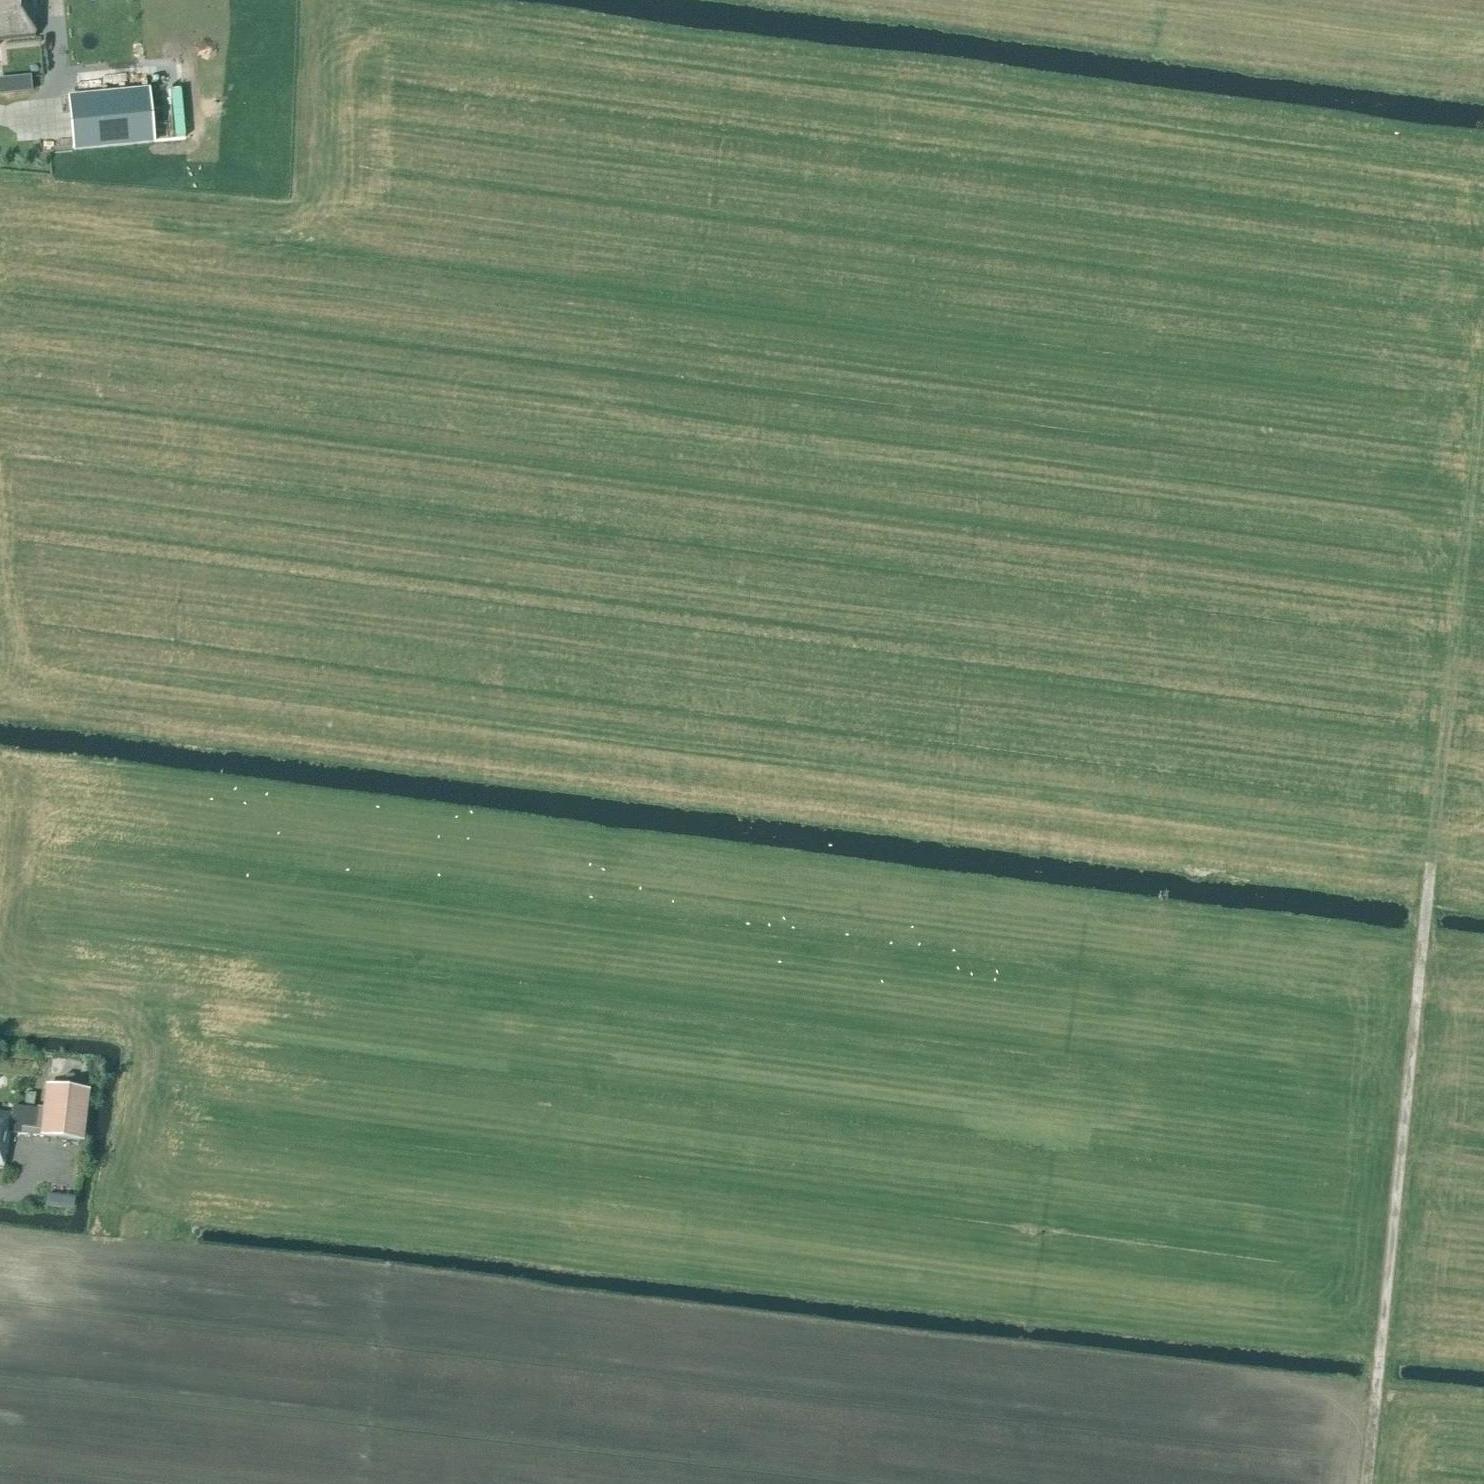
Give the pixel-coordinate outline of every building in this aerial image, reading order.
[(36,19),(34,0),(0,0),(0,41),(35,38),(33,19),(36,19)] [(34,92),(32,76),(0,78),(0,95),(34,92)] [(149,91),(70,99),(75,151),(154,143),(149,91)] [(45,1087),(40,1137),(83,1142),(89,1092),(45,1087)] [(12,1115),(0,1114),(0,1169),(3,1169),(5,1154),(7,1154),(9,1134),(20,1135),(21,1128),(35,1130),(37,1110),(33,1110),(35,1095),(26,1094),(24,1108),(13,1107),(12,1115)] [(67,1197),(48,1195),(46,1207),(65,1209),(67,1197)]
